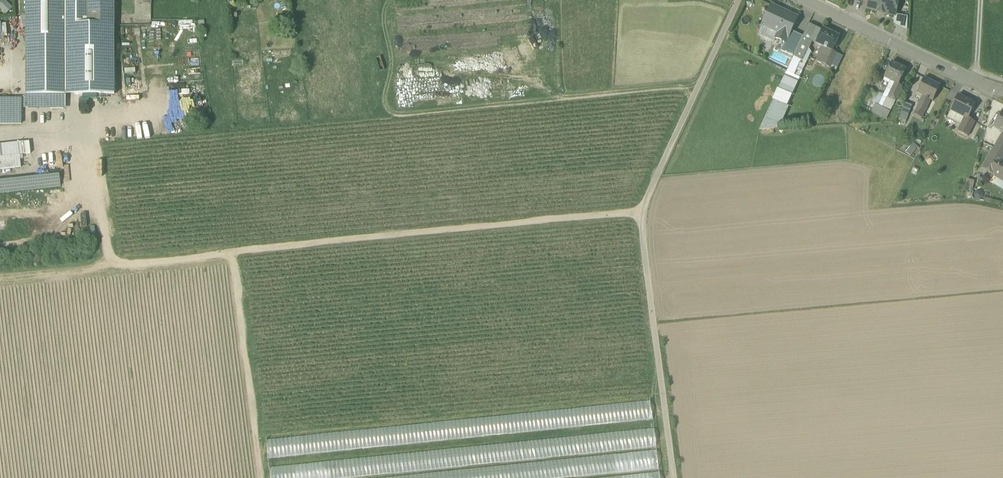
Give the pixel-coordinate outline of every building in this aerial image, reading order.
[(5,0),(4,0),(0,4),(0,8),(6,14),(13,7),(5,0)] [(26,45),(64,45),(65,95),(115,94),(114,24),(89,24),(88,0),(26,0),(26,45)] [(89,24),(114,24),(114,0),(88,0),(89,24)] [(894,14),(898,0),(870,0),(868,8),(877,10),(877,11),(885,13),(885,12),(894,14)] [(771,6),(762,26),(777,33),(775,38),(784,43),(785,43),(791,31),(797,17),(771,6)] [(890,22),(892,16),(882,14),(881,20),(890,22)] [(894,25),(907,31),(908,16),(894,15),(894,25)] [(812,42),(816,44),(822,31),(808,25),(802,37),(812,41),(812,42)] [(773,42),(775,38),(777,33),(762,26),(762,27),(760,32),(761,37),(773,42)] [(816,44),(823,47),(832,52),(833,51),(840,37),(823,29),(822,31),(816,44)] [(793,56),(796,51),(802,37),(791,31),(785,43),(784,43),(781,50),(793,56)] [(812,41),(802,37),(796,51),(805,56),(812,42),(812,41)] [(64,45),(26,45),(27,95),(65,95),(64,45)] [(837,53),(833,51),(832,52),(823,47),(816,62),(830,68),(837,54),(837,53)] [(787,72),(799,78),(808,58),(805,56),(796,51),(793,56),(787,72)] [(830,68),(835,71),(842,56),(837,54),(830,68)] [(844,69),(848,61),(842,58),(834,74),(841,77),(844,69)] [(884,78),(894,83),(898,85),(898,84),(906,69),(891,62),(884,78)] [(791,95),(799,78),(787,72),(779,89),(791,95)] [(862,75),(861,77),(857,85),(864,89),(869,79),(862,75)] [(889,83),(883,95),(878,106),(882,107),(887,97),(888,97),(894,83),(884,78),(883,80),(889,83)] [(916,93),(923,96),(930,100),(933,101),(940,86),(924,78),(916,93)] [(902,86),(898,84),(898,85),(894,83),(888,97),(895,101),(902,86)] [(791,95),(779,89),(773,100),(786,105),(791,95)] [(864,104),(872,107),(874,103),(877,94),(870,91),(864,104)] [(874,103),(875,104),(878,106),(883,95),(879,92),(877,94),(874,103)] [(964,118),(967,119),(968,119),(975,103),(958,95),(950,111),(964,118)] [(51,96),(24,97),(25,107),(51,106),(51,96)] [(51,96),(51,106),(51,108),(65,108),(65,96),(51,96)] [(921,118),(930,100),(923,96),(913,115),(921,118)] [(887,97),(882,107),(890,112),(895,101),(888,97),(887,97)] [(21,112),(21,100),(0,99),(0,112),(21,112)] [(778,128),(788,106),(786,105),(773,100),(760,128),(778,128)] [(900,116),(907,119),(912,105),(905,103),(900,116)] [(886,119),(890,112),(882,107),(878,106),(875,104),(872,111),(886,119)] [(964,118),(950,111),(946,118),(956,124),(955,127),(959,129),(964,118)] [(1002,133),(1002,111),(993,126),(1002,133)] [(21,124),(21,112),(0,112),(0,124),(21,124)] [(958,131),(967,136),(975,122),(968,119),(967,119),(964,118),(959,129),(958,131)] [(1001,161),(1002,158),(1002,133),(982,168),(997,177),(1002,181),(1002,162),(1001,161)] [(0,145),(0,169),(20,167),(19,156),(25,155),(24,142),(0,145)] [(59,177),(0,183),(0,193),(61,187),(59,177)] [(997,177),(993,184),(1002,190),(1002,181),(997,177)] [(965,186),(972,188),(974,181),(967,179),(965,186)]
